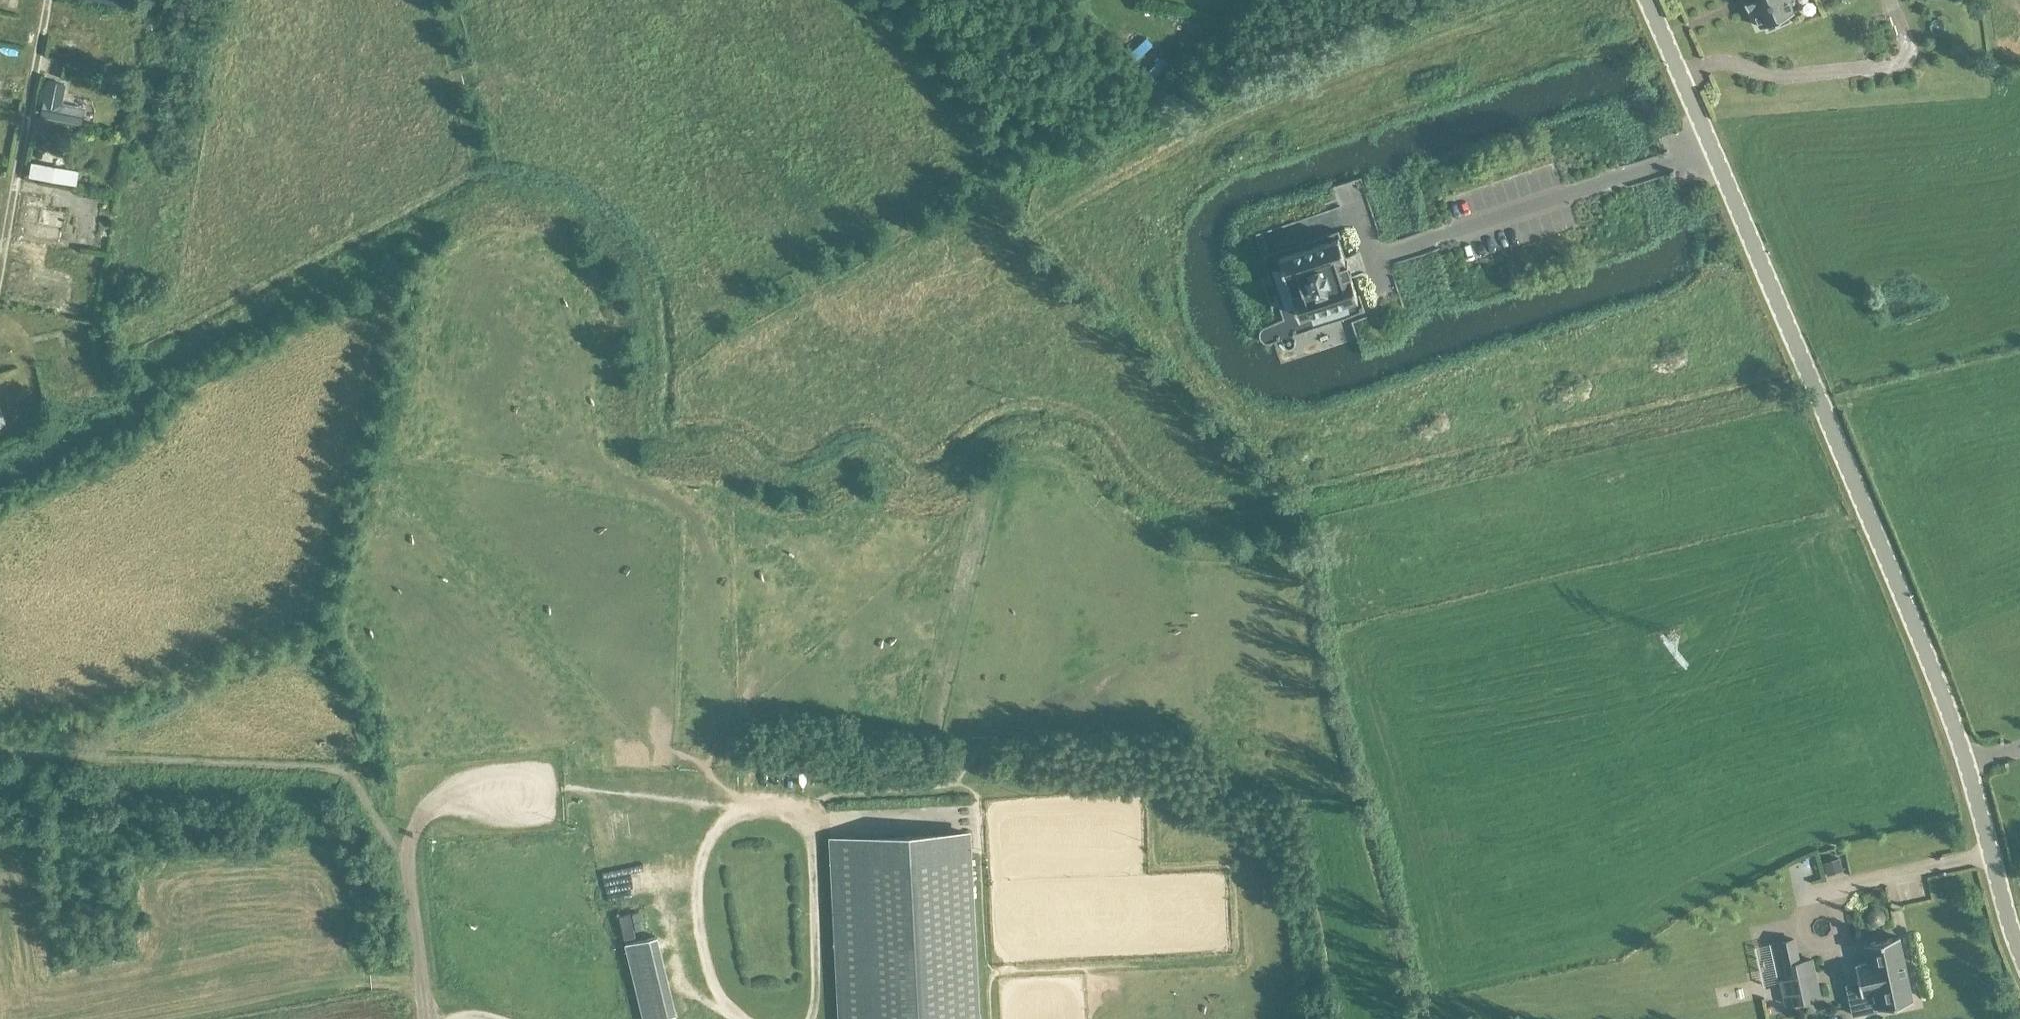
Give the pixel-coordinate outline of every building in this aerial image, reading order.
[(1749,11),(1753,9),(1760,26),(1767,23),(1769,28),(1788,20),(1786,15),(1794,12),(1788,0),(1745,0),(1749,11)] [(1141,82),(1163,62),(1152,50),(1153,49),(1138,33),(1115,54),(1141,82)] [(25,159),(23,174),(71,179),(73,164),(25,159)] [(27,223),(25,235),(48,238),(50,226),(27,223)] [(1310,314),(1347,302),(1358,299),(1350,275),(1348,276),(1347,274),(1351,272),(1350,270),(1354,269),(1351,261),(1348,262),(1347,261),(1344,262),(1343,259),(1345,258),(1338,237),(1279,257),(1283,268),(1286,276),(1281,278),(1287,297),(1292,296),(1295,305),(1300,318),(1310,314)] [(93,263),(94,247),(80,246),(79,262),(93,263)] [(7,257),(2,294),(66,303),(68,286),(23,279),(26,259),(7,257)] [(26,344),(28,331),(15,329),(14,342),(26,344)] [(978,988),(971,834),(830,841),(838,988),(839,1018),(980,1018),(978,988)] [(1840,858),(1824,863),(1828,874),(1844,869),(1840,858)] [(1879,1007),(1913,999),(1899,935),(1865,942),(1869,961),(1856,964),(1860,981),(1848,984),(1853,1013),(1879,1007)] [(626,944),(637,988),(644,1018),(657,1018),(676,1014),(669,988),(657,937),(626,944)] [(1784,994),(1820,986),(1814,959),(1801,962),(1796,938),(1772,943),(1784,994)]
